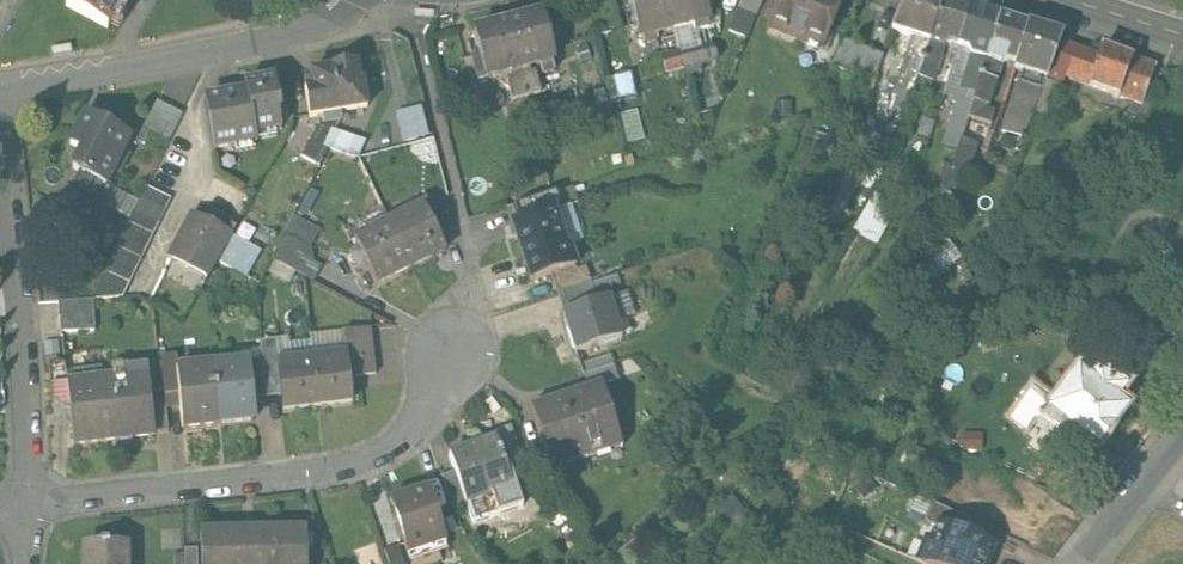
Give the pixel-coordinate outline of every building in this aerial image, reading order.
[(67,5),(107,26),(122,0),(69,0),(67,5)] [(641,38),(642,37),(644,43),(657,40),(656,34),(674,29),(667,0),(631,0),(641,38)] [(674,29),(693,24),(694,30),(708,27),(707,21),(708,20),(704,6),(710,5),(708,0),(667,0),(674,29)] [(738,7),(756,15),(762,0),(740,0),(738,7)] [(767,30),(803,44),(805,40),(823,47),(841,0),(779,0),(767,30)] [(893,29),(914,36),(899,82),(900,82),(890,114),(904,118),(914,87),(929,41),(942,0),(905,0),(893,29)] [(952,0),(942,0),(929,41),(943,45),(950,42),(959,45),(971,6),(952,0)] [(1000,15),(971,6),(959,45),(943,95),(954,98),(952,103),(957,105),(949,128),(962,132),(967,117),(972,102),(1000,15)] [(736,9),(730,27),(749,32),(754,14),(736,9)] [(541,14),(507,22),(527,97),(541,93),(535,71),(530,72),(529,66),(539,64),(542,74),(554,70),(552,61),(553,60),(541,14)] [(1028,24),(1000,15),(972,102),(986,106),(1000,63),(1005,59),(1016,62),(1028,24)] [(507,22),(466,33),(478,80),(510,71),(512,77),(506,79),(512,100),(527,97),(507,22)] [(1063,35),(1028,24),(1016,62),(1015,67),(1031,72),(1047,77),(1060,42),(1063,35)] [(882,56),(841,40),(831,67),(871,83),(882,56)] [(943,45),(929,41),(914,87),(928,91),(943,45)] [(1098,56),(1060,42),(1047,77),(1045,81),(1060,86),(1064,75),(1089,84),(1098,56)] [(1154,65),(1101,47),(1098,56),(1089,84),(1141,102),(1154,65)] [(696,49),(681,53),(684,67),(700,63),(696,49)] [(681,53),(664,57),(667,71),(684,67),(681,53)] [(357,62),(333,67),(333,68),(338,110),(365,105),(362,79),(359,80),(357,62)] [(333,68),(312,72),(314,86),(306,87),(310,116),(318,115),(338,111),(338,110),(333,68)] [(288,70),(274,73),(274,77),(276,77),(280,100),(294,97),(293,90),(288,70)] [(612,98),(635,94),(632,71),(608,75),(612,98)] [(1031,72),(1015,116),(1023,119),(1026,109),(1034,112),(1045,81),(1047,77),(1031,72)] [(246,91),(207,98),(208,104),(206,105),(214,148),(258,140),(256,133),(282,128),(279,110),(282,109),(280,100),(276,77),(274,77),(245,83),(246,91)] [(183,113),(155,100),(137,138),(144,142),(150,129),(170,139),(183,113)] [(986,106),(972,102),(967,117),(991,125),(995,111),(986,109),(986,106)] [(422,106),(397,113),(405,139),(429,132),(422,106)] [(636,108),(622,111),(630,138),(643,134),(636,108)] [(338,111),(318,115),(319,124),(301,154),(315,161),(324,145),(330,133),(330,132),(332,133),(340,117),(339,111),(338,111)] [(129,138),(84,115),(69,144),(81,150),(72,168),(80,172),(72,186),(103,202),(111,185),(106,183),(114,166),(119,169),(127,155),(122,152),(129,138)] [(332,133),(330,132),(330,133),(324,145),(357,156),(362,143),(332,133)] [(960,139),(943,192),(959,197),(976,144),(960,139)] [(120,298),(169,198),(147,187),(91,299),(92,299),(120,298)] [(557,193),(514,207),(519,223),(553,212),(553,213),(562,210),(557,193)] [(452,228),(437,197),(423,204),(423,206),(438,235),(452,228)] [(423,206),(389,223),(392,228),(410,266),(445,249),(438,235),(423,206)] [(519,223),(513,225),(532,282),(576,268),(569,246),(565,248),(553,213),(553,212),(519,223)] [(318,229),(292,216),(271,258),(312,281),(320,266),(304,257),(318,229)] [(224,233),(191,218),(166,265),(203,284),(235,229),(228,225),(224,233)] [(392,228),(372,238),(370,232),(356,239),(377,282),(410,266),(392,228)] [(256,259),(231,245),(218,268),(244,282),(256,259)] [(586,268),(554,279),(559,293),(590,283),(591,283),(586,268)] [(559,293),(558,293),(565,313),(596,303),(590,283),(559,293)] [(91,299),(57,301),(61,332),(94,330),(92,299),(91,299)] [(565,313),(563,314),(576,354),(622,339),(609,299),(596,303),(565,313)] [(1143,338),(1126,325),(1119,334),(1137,347),(1143,338)] [(371,327),(344,330),(347,351),(349,377),(376,374),(371,327)] [(347,351),(312,355),(317,405),(352,401),(349,377),(347,351)] [(312,355),(277,359),(280,387),(282,409),(317,405),(312,355)] [(277,359),(262,361),(265,389),(280,387),(277,359)] [(262,361),(247,362),(250,390),(265,389),(262,361)] [(247,362),(212,366),(218,424),(254,420),(250,390),(247,362)] [(66,363),(48,366),(52,402),(68,400),(67,385),(69,384),(66,363)] [(614,364),(584,375),(588,388),(602,383),(603,384),(619,379),(614,364)] [(212,366),(176,370),(180,404),(183,428),(218,424),(212,366)] [(147,367),(122,370),(122,374),(112,376),(120,438),(121,438),(121,435),(130,434),(130,437),(154,434),(154,432),(151,403),(149,393),(150,393),(147,373),(147,367)] [(176,370),(162,372),(165,402),(166,406),(180,404),(176,370)] [(162,372),(147,373),(150,393),(149,393),(151,403),(165,402),(162,372)] [(1092,385),(1077,373),(1051,407),(1032,393),(1021,406),(1035,417),(1061,437),(1065,431),(1081,443),(1086,438),(1097,447),(1110,430),(1110,429),(1124,410),(1111,400),(1111,399),(1092,384),(1092,385)] [(69,384),(67,385),(68,400),(74,444),(120,438),(112,376),(110,376),(111,379),(69,384)] [(588,388),(531,407),(543,441),(551,466),(552,470),(623,447),(603,384),(602,383),(588,388)] [(165,402),(151,403),(154,432),(168,430),(166,406),(165,402)] [(1035,417),(1021,406),(1013,417),(1026,428),(1035,417)] [(496,440),(451,455),(456,471),(466,503),(512,488),(496,440)] [(543,441),(528,446),(537,471),(551,466),(543,441)] [(456,471),(441,476),(452,507),(466,503),(456,471)] [(428,488),(391,500),(409,554),(446,543),(428,488)] [(969,521),(931,503),(923,521),(935,527),(936,525),(963,536),(969,521)] [(936,525),(935,527),(931,536),(934,543),(925,563),(985,563),(992,549),(963,536),(936,525)] [(219,531),(219,529),(200,530),(201,563),(307,563),(306,528),(280,528),(280,529),(219,531)] [(85,545),(85,563),(128,563),(128,544),(85,545)] [(385,551),(390,563),(407,563),(400,546),(385,551)] [(184,548),(185,563),(197,563),(197,548),(184,548)]
